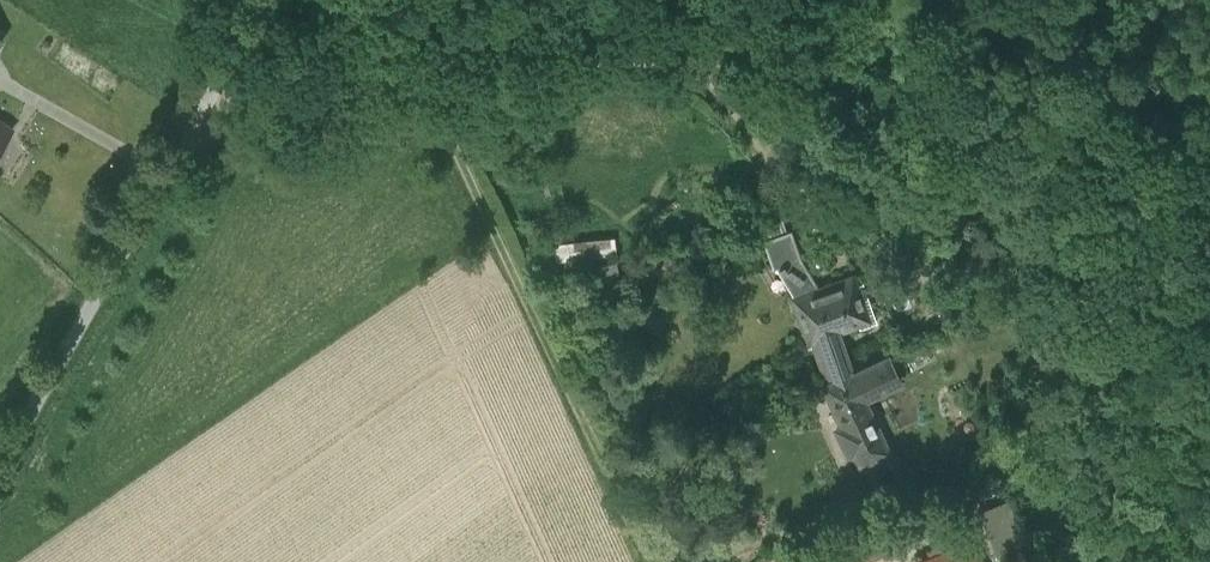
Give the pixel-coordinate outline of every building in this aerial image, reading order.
[(12,129),(0,121),(0,148),(12,129)] [(763,237),(773,265),(778,263),(800,256),(790,228),(763,237)] [(812,338),(827,382),(851,372),(846,359),(836,329),(857,322),(859,327),(877,321),(867,293),(862,281),(855,284),(852,275),(819,287),(800,256),(778,263),(797,294),(794,296),(809,339),(812,338)] [(851,373),(851,372),(827,382),(824,384),(824,385),(842,423),(836,426),(848,452),(854,449),(860,462),(888,450),(863,398),(900,381),(888,356),(851,373)] [(971,541),(943,551),(947,561),(979,561),(971,541)] [(943,551),(914,561),(947,561),(943,551)]
